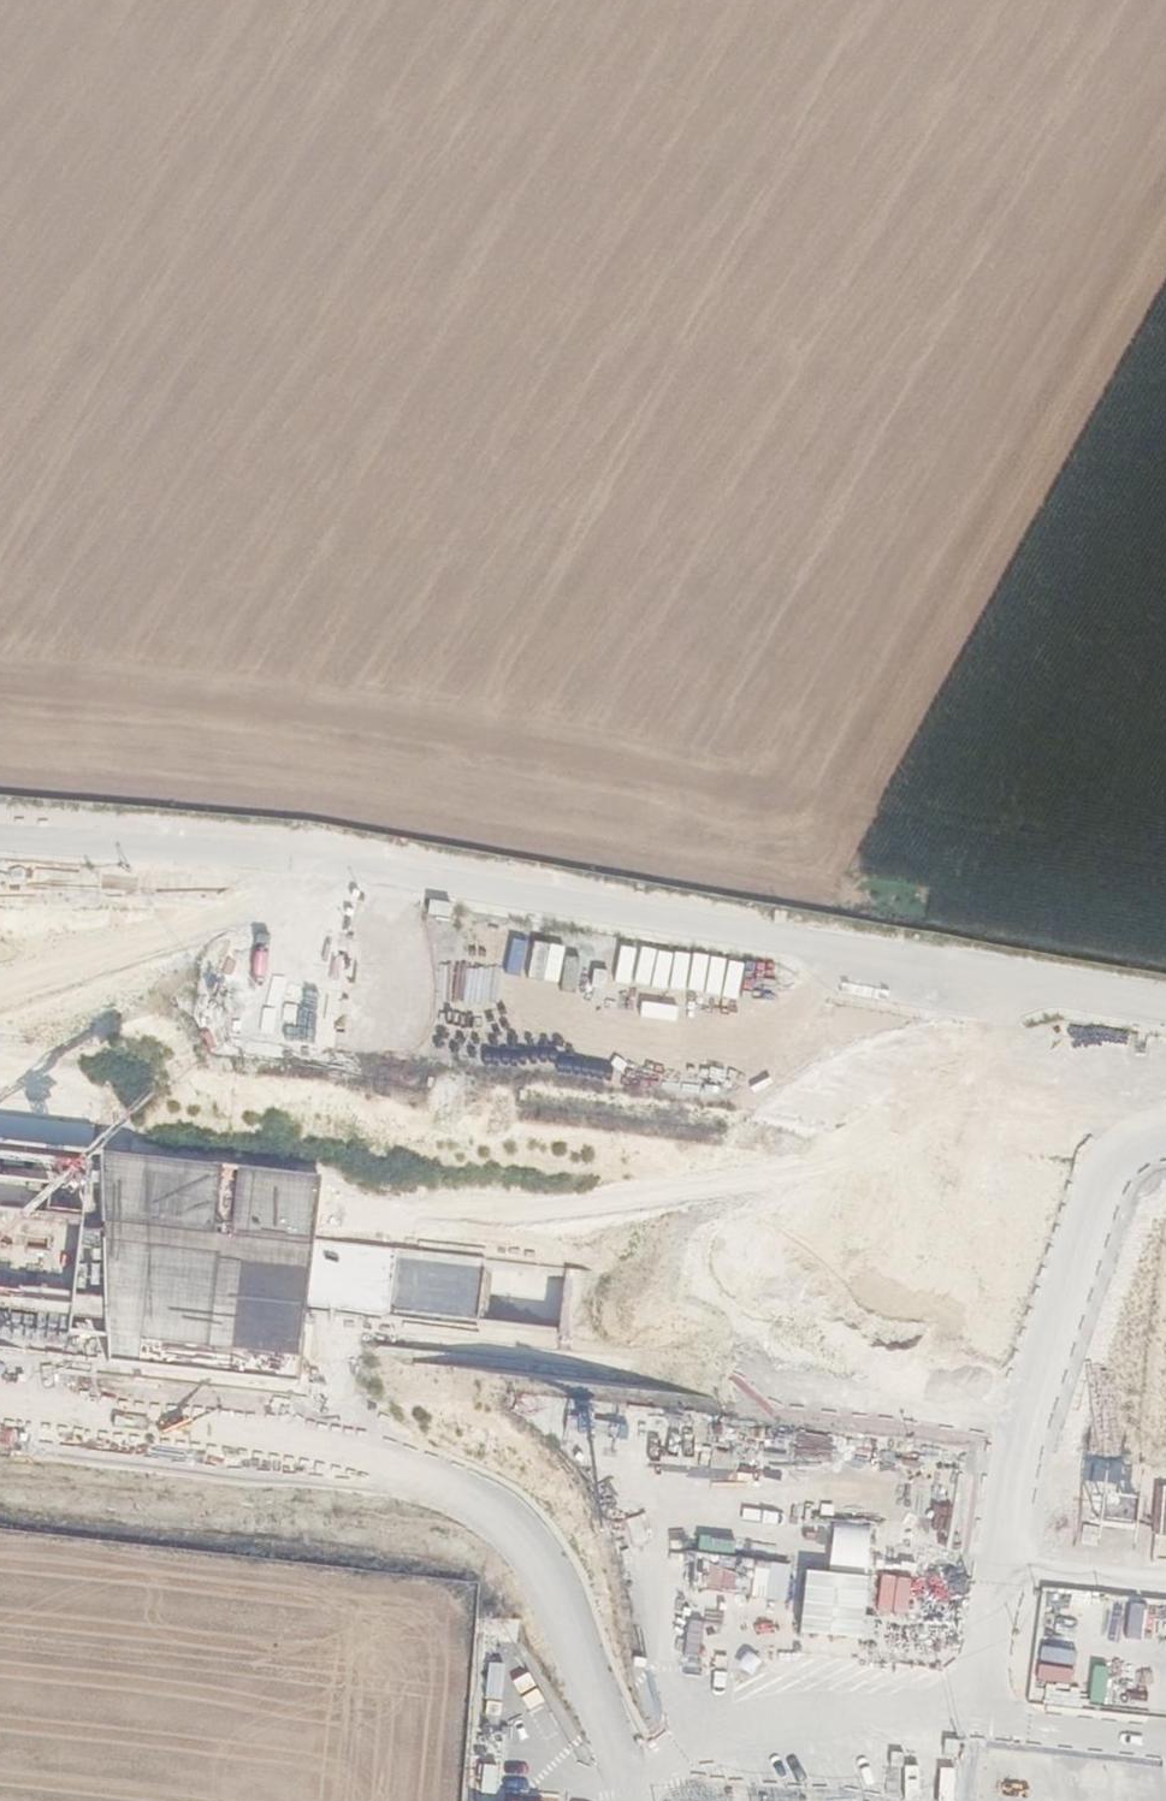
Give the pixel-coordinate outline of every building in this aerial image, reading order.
[(426,900),(425,918),(450,919),(451,901),(426,900)] [(762,1589),(768,1562),(755,1559),(748,1586),(762,1589)] [(862,1570),(860,1606),(908,1609),(910,1573),(862,1570)] [(948,1599),(984,1601),(985,1586),(948,1584),(948,1599)] [(1051,1766),(974,1755),(967,1800),(1046,1800),(1051,1766)]
